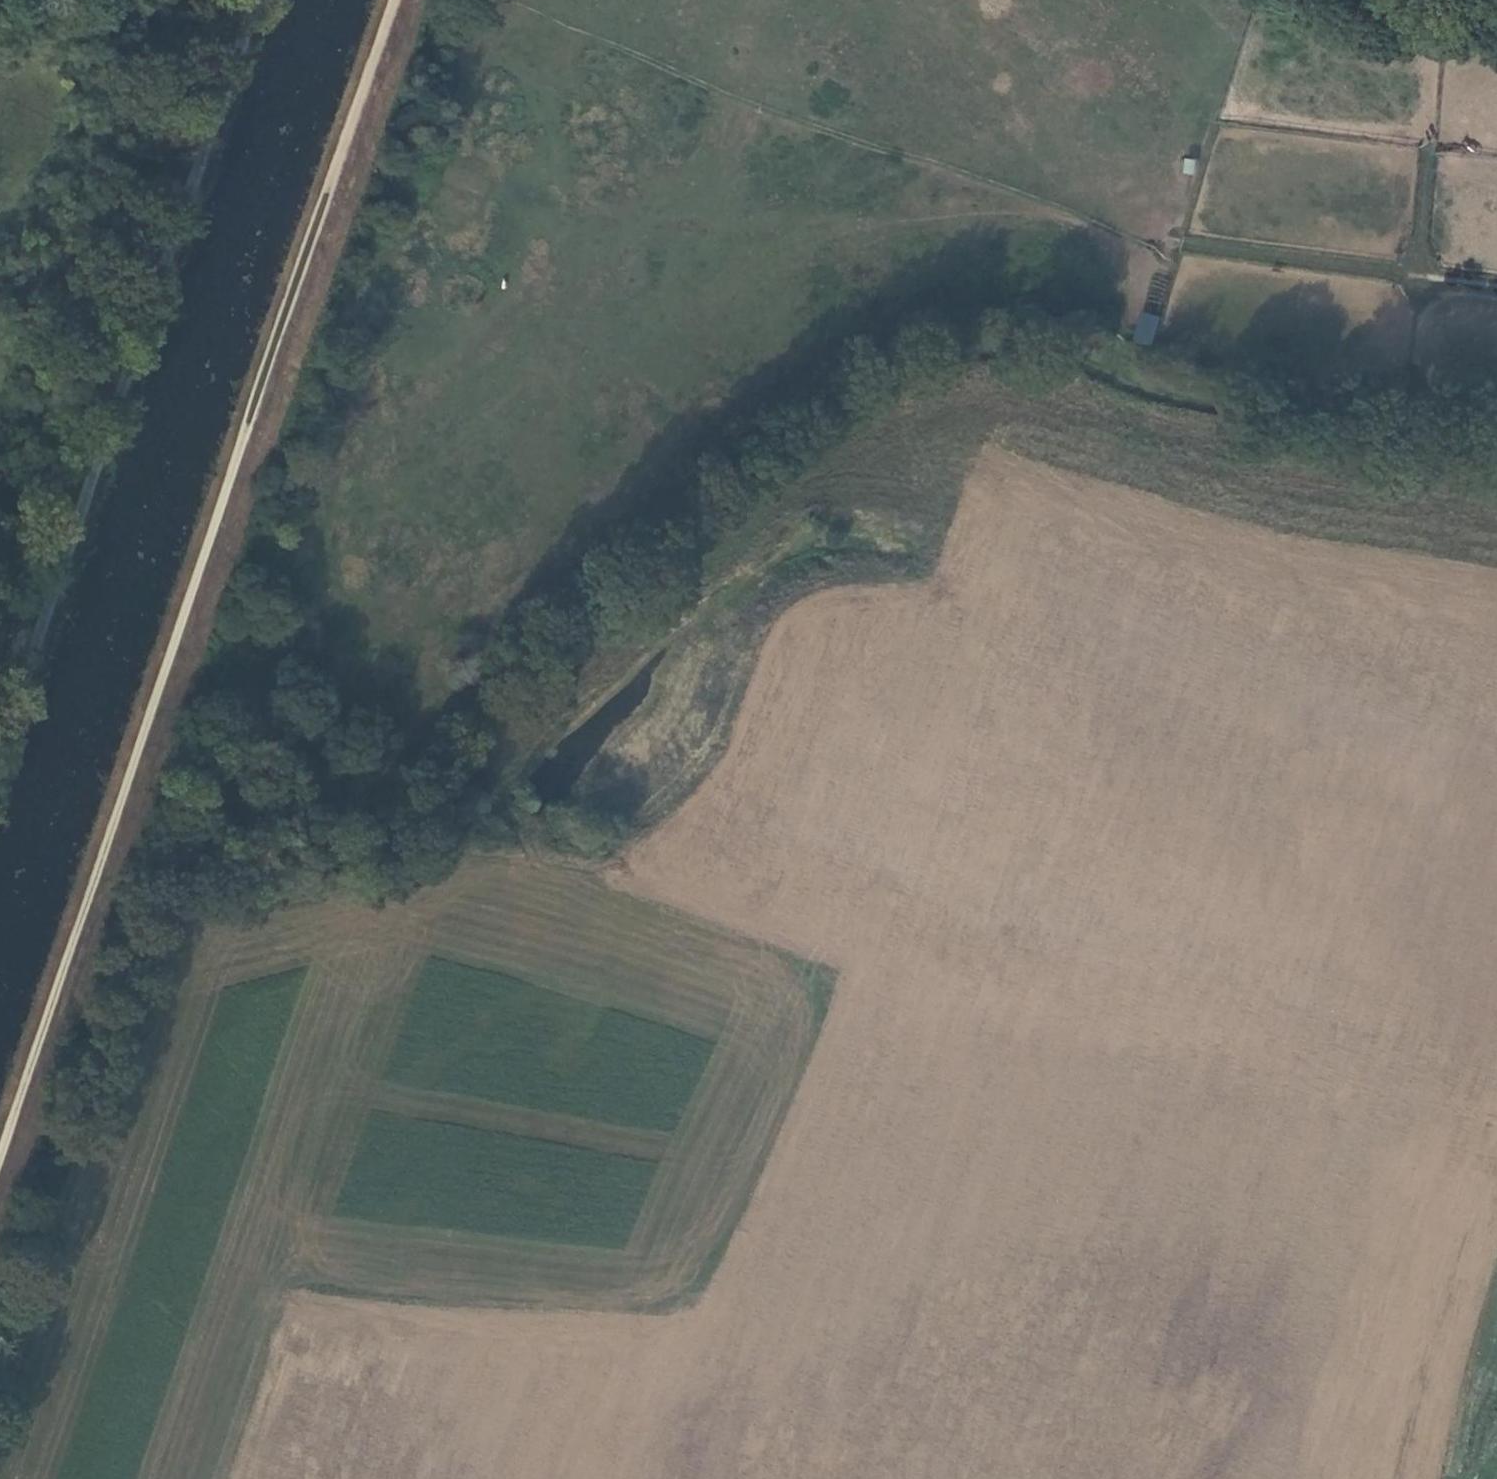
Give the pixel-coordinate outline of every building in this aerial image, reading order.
[(1132,340),(1151,346),(1159,316),(1141,311),(1132,340)]
